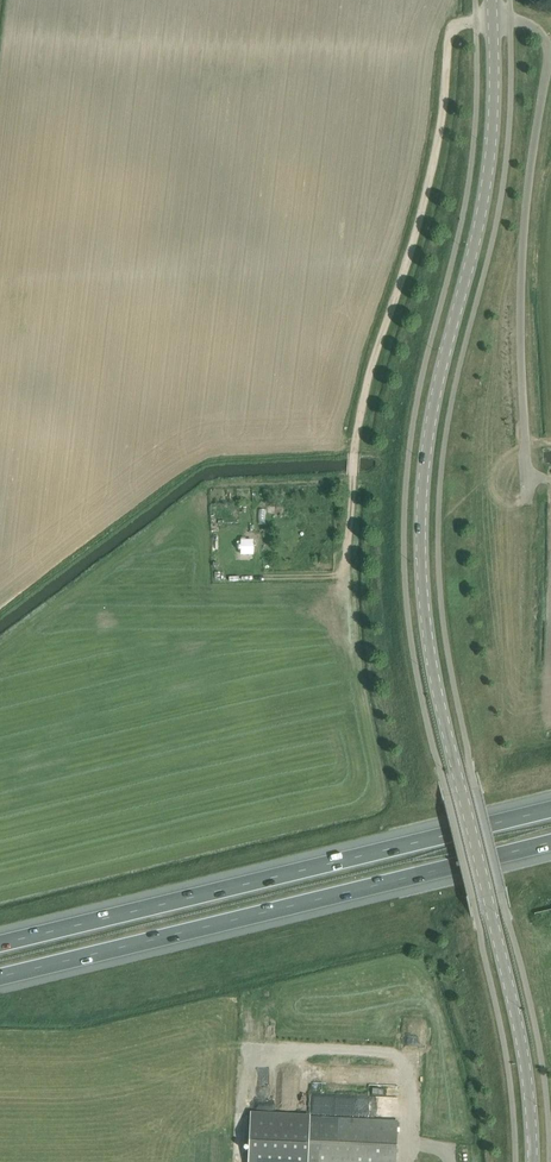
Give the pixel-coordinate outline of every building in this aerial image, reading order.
[(253,552),(253,541),(241,541),(241,552),(253,552)] [(296,1089),(296,1070),(281,1070),(280,1089),(296,1089)] [(310,1116),(251,1113),(249,1161),(395,1161),(397,1121),(310,1117),(310,1116)]
